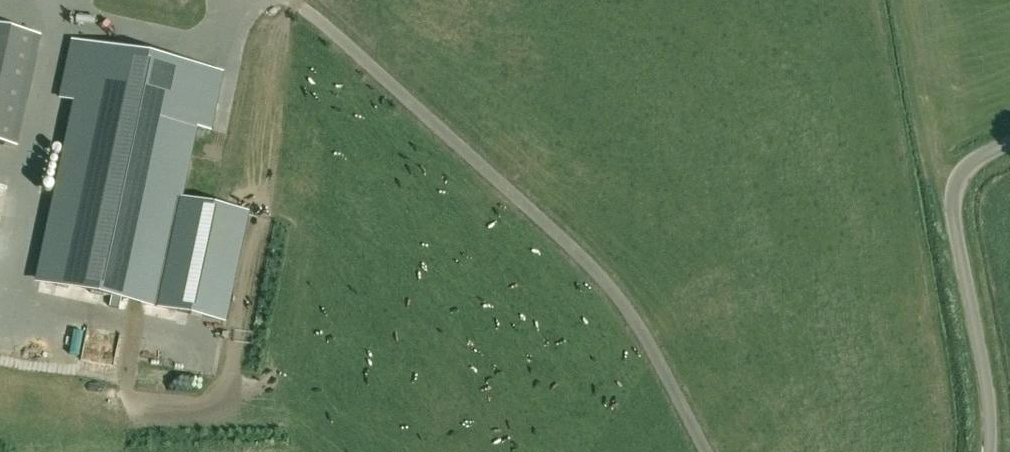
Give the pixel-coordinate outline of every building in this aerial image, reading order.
[(40,36),(0,27),(0,144),(16,148),(40,36)] [(71,43),(59,97),(79,102),(40,282),(111,297),(109,307),(119,309),(121,299),(153,306),(176,201),(191,126),(211,130),(222,76),(71,43)] [(176,201),(153,306),(221,321),(243,215),(176,201)]
